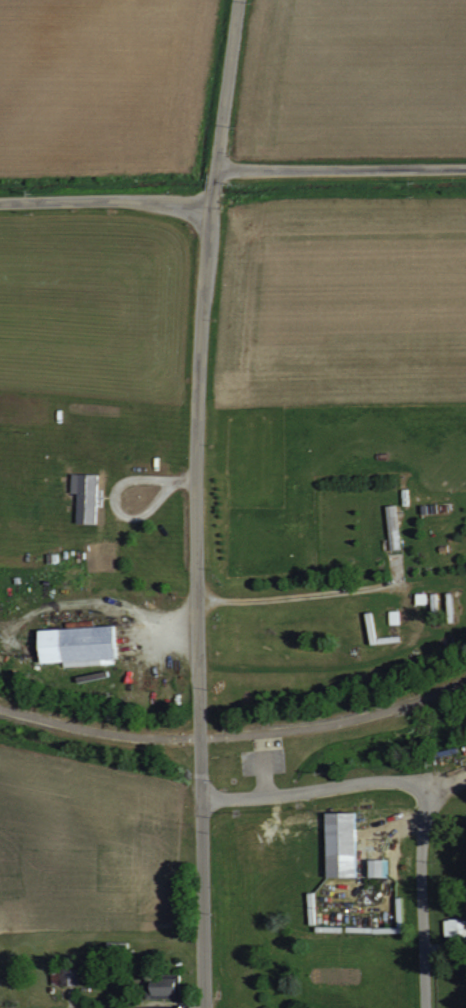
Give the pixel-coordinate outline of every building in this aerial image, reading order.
[(96,473),(70,472),(70,493),(76,493),(75,522),(95,522),(96,473)] [(395,503),(384,505),(389,548),(399,547),(395,503)] [(37,628),(38,662),(62,661),(62,666),(115,664),(113,625),(37,628)] [(325,811),(326,877),(356,876),(355,810),(325,811)] [(367,876),(386,876),(387,858),(368,858),(367,876)] [(465,936),(465,918),(443,918),(444,937),(465,936)] [(51,985),(78,984),(78,968),(51,968),(51,985)] [(178,975),(143,976),(144,998),(179,997),(178,975)]
